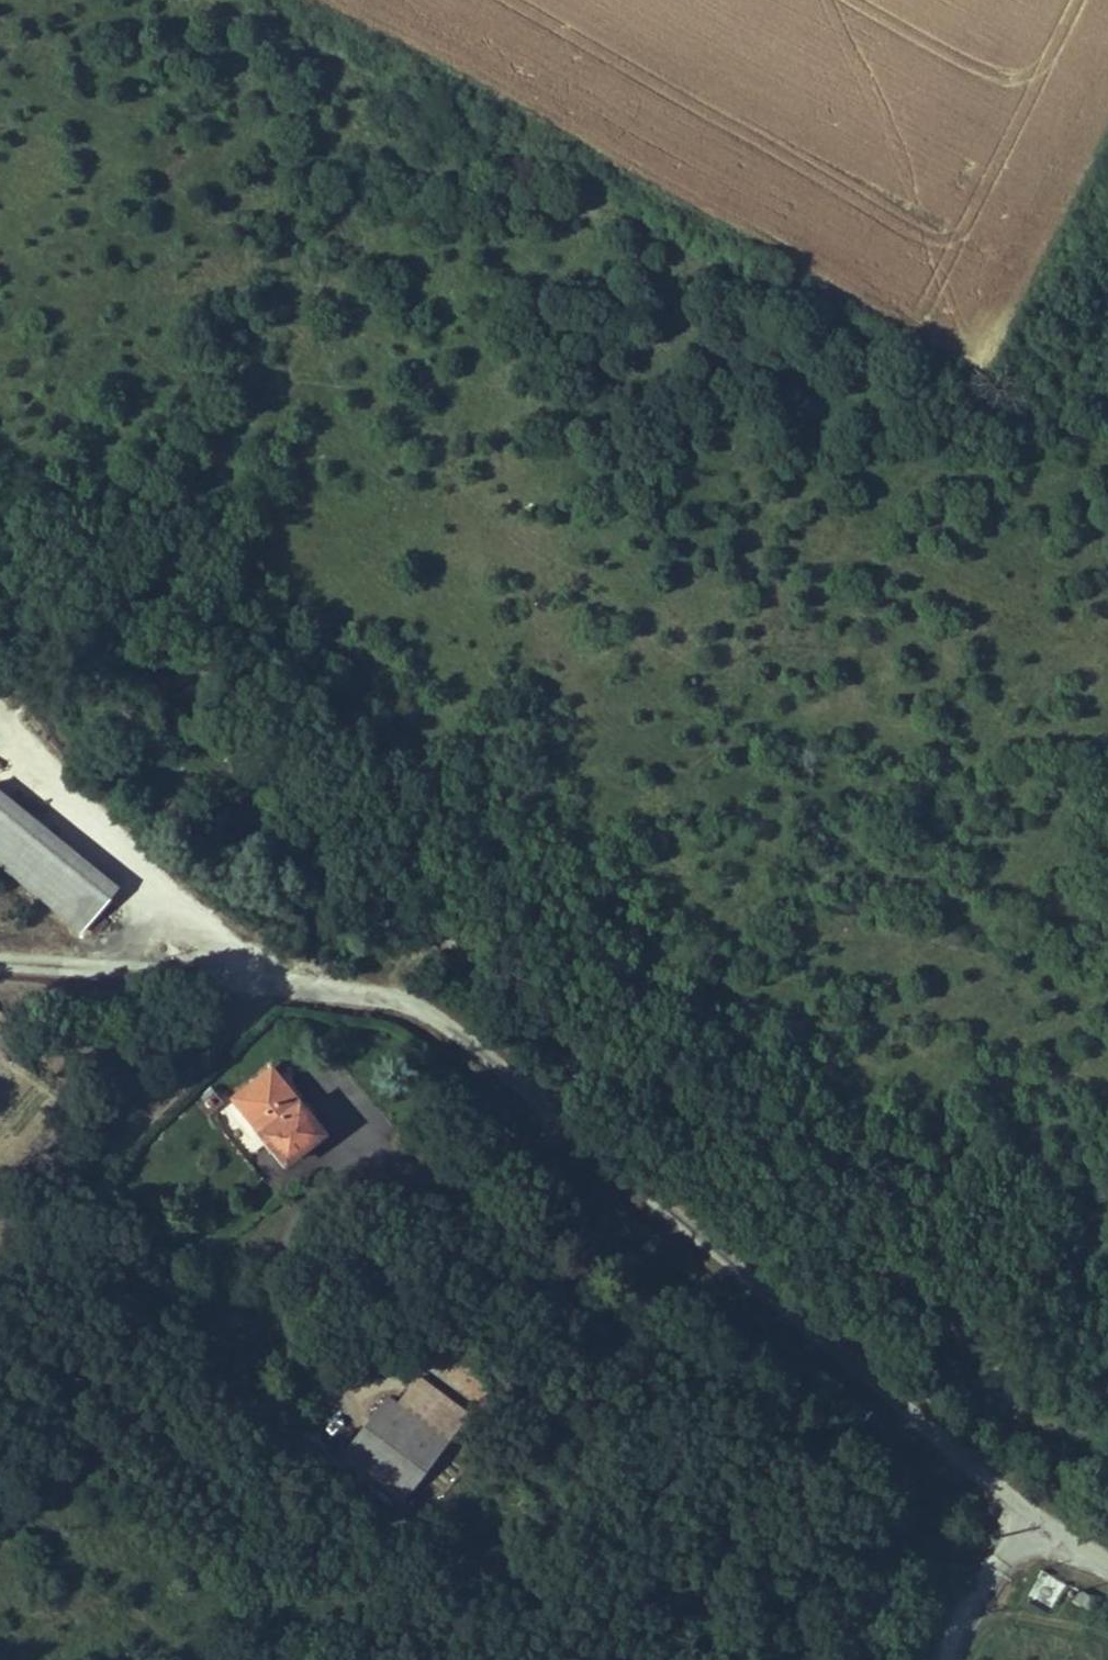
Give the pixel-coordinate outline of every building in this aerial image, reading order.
[(0,792),(0,864),(82,931),(117,888),(0,792)] [(322,1132),(270,1068),(233,1098),(284,1162),(322,1132)] [(200,1108),(209,1116),(223,1102),(214,1092),(200,1108)] [(401,1499),(446,1440),(390,1399),(346,1458),(401,1499)] [(1098,1602),(1080,1590),(1074,1600),(1091,1611),(1098,1602)]
